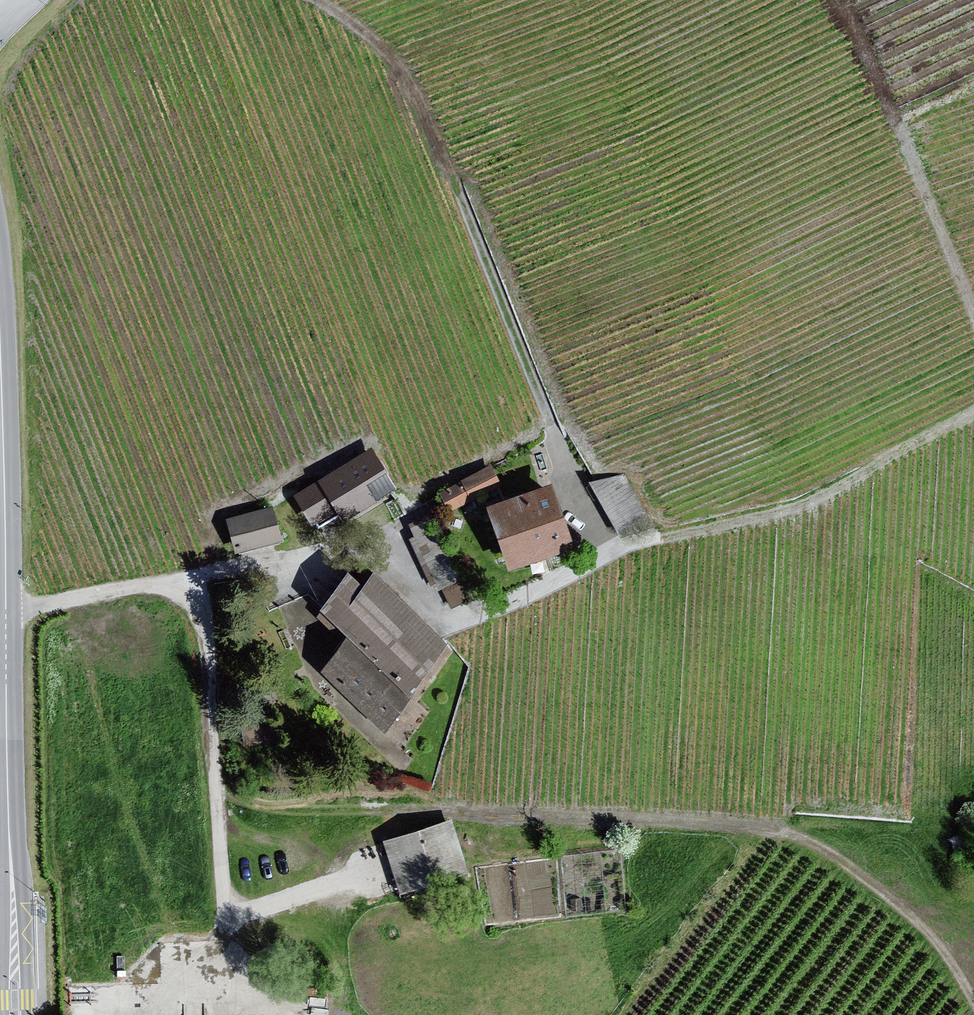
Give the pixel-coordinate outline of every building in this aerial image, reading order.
[(390,491),(366,451),(289,498),(313,538),(390,491)] [(498,492),(487,470),(436,496),(448,518),(498,492)] [(565,547),(543,489),(477,513),(499,572),(565,547)] [(278,546),(269,510),(220,522),(229,557),(278,546)] [(376,728),(446,641),(364,576),(355,587),(339,574),(307,614),(339,639),(310,676),(376,728)] [(445,822),(377,845),(395,897),(462,874),(445,822)]
